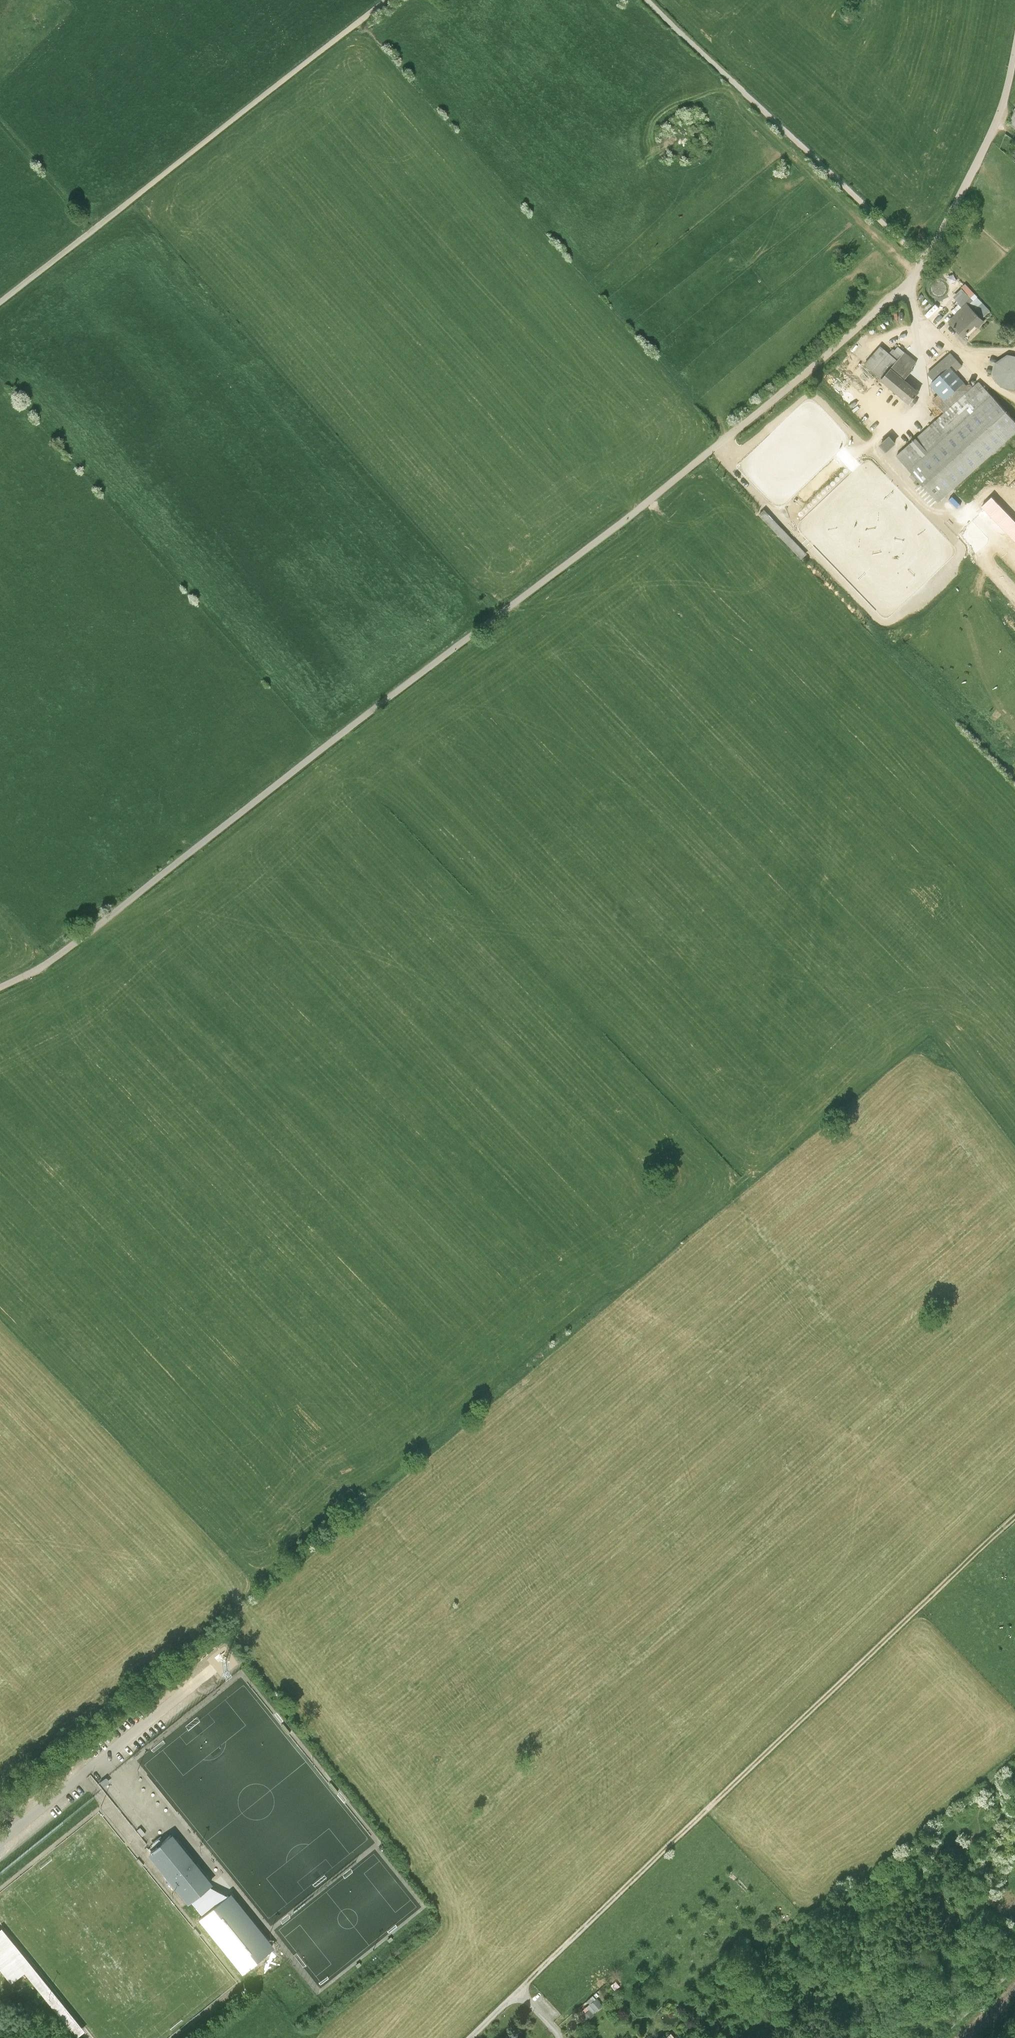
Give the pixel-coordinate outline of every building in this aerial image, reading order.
[(948,320),(966,339),(985,320),(969,304),(974,299),(960,286),(951,295),(962,306),(948,320)] [(930,316),(940,306),(936,302),(926,312),(930,316)] [(909,404),(920,391),(905,379),(913,369),(911,368),(917,362),(898,346),(895,349),(893,348),(889,352),(880,345),(864,364),(881,379),(909,404)] [(930,384),(939,394),(932,400),(944,412),(970,388),(955,371),(963,365),(950,352),(927,373),(933,380),(930,384)] [(1008,354),(996,362),(993,375),(1001,386),(1014,389),(1014,355),(1008,354)] [(938,502),(1014,431),(1014,420),(979,381),(970,388),(944,412),(896,456),(938,502)] [(890,437),(880,446),(887,454),(897,445),(890,437)] [(982,508),(1014,542),(1014,521),(992,497),(982,508)] [(764,509),(759,514),(802,560),(808,554),(764,509)] [(150,1854),(190,1904),(215,1884),(175,1835),(150,1854)] [(4,1923),(0,1926),(0,1963),(13,1980),(28,1969),(77,2033),(85,2027),(4,1923)] [(604,2007),(595,1999),(582,2013),(591,2021),(604,2007)]
